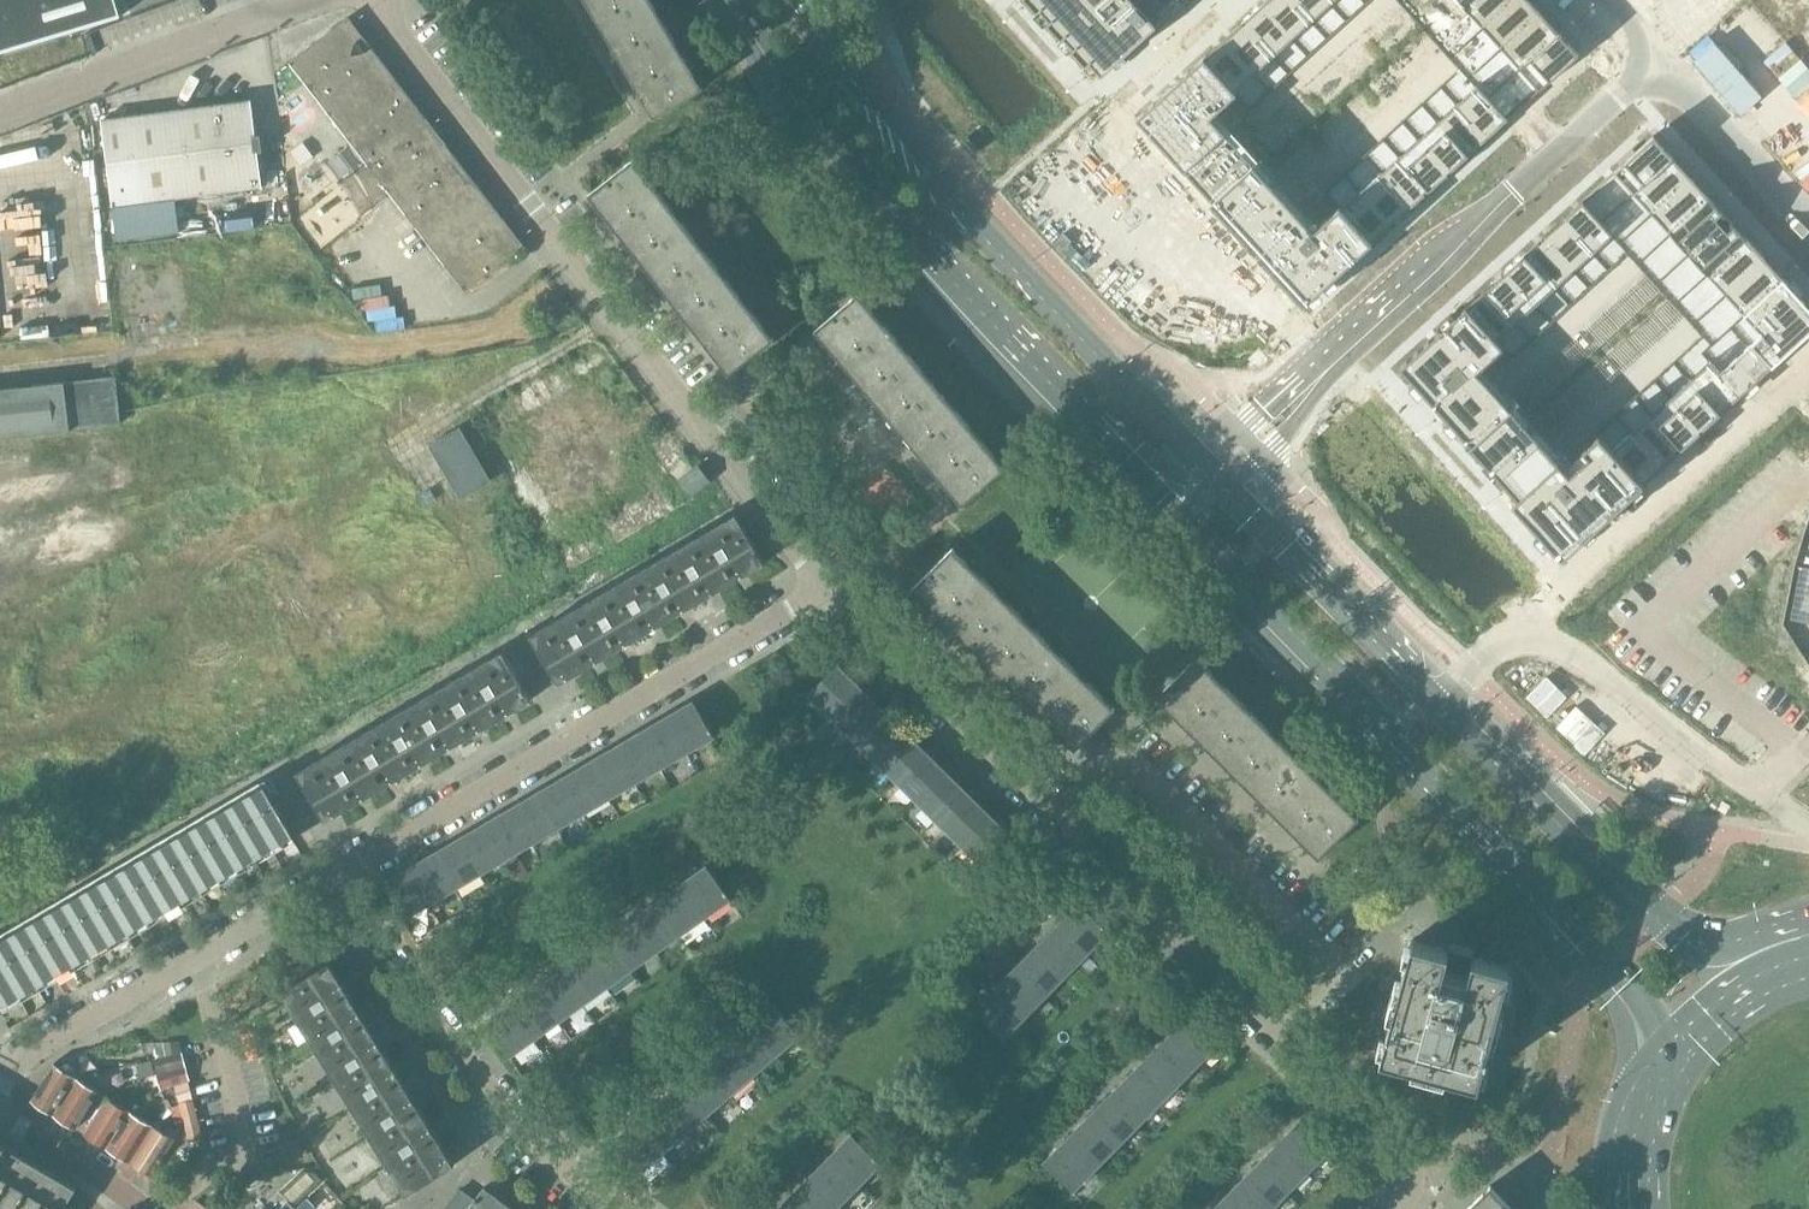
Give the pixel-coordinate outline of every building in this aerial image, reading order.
[(114,16),(115,18),(122,16),(117,0),(0,0),(0,51),(114,16)] [(596,18),(628,0),(586,0),(596,18)] [(616,51),(664,23),(651,0),(628,0),(596,18),(616,51)] [(1086,63),(1090,59),(1102,73),(1182,0),(1029,0),(1086,63)] [(1261,4),(1292,37),(1311,20),(1293,0),(1265,0),(1261,4)] [(1311,20),(1330,2),(1328,0),(1293,0),(1311,20)] [(1493,17),(1512,0),(1477,0),(1493,17)] [(1493,17),(1511,37),(1540,11),(1531,0),(1512,0),(1493,17)] [(1261,4),(1242,21),(1272,55),(1292,37),(1261,4)] [(1540,11),(1511,37),(1530,58),(1559,31),(1540,11)] [(290,62),(371,168),(430,123),(365,37),(366,36),(355,22),(353,23),(349,17),(290,62)] [(1242,21),(1222,39),(1253,72),(1272,55),(1242,21)] [(616,51),(635,84),(684,55),(664,23),(616,51)] [(1559,31),(1530,58),(1549,79),(1579,52),(1559,31)] [(1222,39),(1204,56),(1235,89),(1253,72),(1222,39)] [(684,55),(635,84),(654,117),(703,88),(684,55)] [(1204,56),(1137,117),(1273,266),(1305,301),(1372,241),(1341,207),(1340,205),(1313,229),(1210,116),(1237,92),(1235,89),(1204,56)] [(1476,83),(1456,102),(1487,136),(1507,118),(1476,83)] [(102,119),(113,206),(262,186),(251,100),(102,119)] [(1456,102),(1438,119),(1469,153),(1487,136),(1456,102)] [(1438,119),(1418,136),(1449,170),(1469,153),(1438,119)] [(430,123),(371,168),(465,290),(524,245),(519,239),(521,238),(509,223),(508,224),(442,138),(443,137),(432,122),(430,123)] [(1653,134),(1613,170),(1634,192),(1644,184),(1673,156),(1653,134)] [(1418,136),(1398,155),(1429,189),(1449,170),(1418,136)] [(1398,155),(1379,172),(1410,206),(1429,189),(1398,155)] [(1673,156),(1644,184),(1662,203),(1691,176),(1673,156)] [(589,194),(612,224),(657,189),(633,159),(589,194)] [(1379,172),(1360,189),(1391,223),(1410,206),(1379,172)] [(1691,176),(1662,203),(1680,223),(1709,197),(1691,176)] [(612,224),(636,254),(680,219),(657,189),(612,224)] [(1360,189),(1341,207),(1372,241),(1391,223),(1360,189)] [(1709,197),(1680,223),(1699,243),(1728,217),(1709,197)] [(1581,199),(1561,217),(1592,251),(1613,232),(1581,199)] [(1561,217),(1542,235),(1573,269),(1592,251),(1561,217)] [(1728,217),(1699,243),(1717,263),(1746,237),(1728,217)] [(636,254),(659,284),(704,249),(680,219),(636,254)] [(1542,235),(1524,252),(1555,286),(1573,269),(1542,235)] [(1746,237),(1717,263),(1718,265),(1735,284),(1764,257),(1747,238),(1746,237)] [(659,284),(682,314),(727,279),(704,249),(659,284)] [(1524,252),(1504,270),(1535,304),(1555,286),(1524,252)] [(1764,257),(1735,284),(1754,304),(1783,277),(1764,257)] [(1504,270),(1484,289),(1515,322),(1535,304),(1504,270)] [(1741,350),(1762,373),(1784,353),(1792,346),(1808,330),(1808,306),(1783,277),(1754,304),(1771,323),(1741,350)] [(682,314),(706,344),(750,309),(727,279),(682,314)] [(1484,289),(1466,305),(1497,338),(1515,322),(1484,289)] [(815,330),(839,359),(883,322),(858,293),(815,330)] [(1466,305),(1399,365),(1517,495),(1511,500),(1562,556),(1643,482),(1612,448),(1598,432),(1582,447),(1588,453),(1569,470),(1478,370),(1503,346),(1497,338),(1466,305)] [(750,309),(706,344),(729,374),(774,339),(750,309)] [(839,359),(864,388),(907,351),(883,322),(839,359)] [(864,388),(888,417),(932,380),(907,351),(864,388)] [(1710,359),(1689,378),(1721,411),(1741,392),(1710,359)] [(121,424),(115,376),(0,389),(0,437),(121,424)] [(1689,378),(1669,396),(1700,430),(1721,411),(1689,378)] [(888,417),(913,446),(956,409),(932,380),(888,417)] [(1669,396),(1649,413),(1681,448),(1700,430),(1669,396)] [(913,446),(937,475),(980,438),(956,409),(913,446)] [(1649,413),(1631,431),(1662,464),(1681,448),(1649,413)] [(460,428),(430,445),(461,497),(490,480),(460,428)] [(1631,431),(1612,448),(1643,482),(1662,464),(1631,431)] [(980,438),(937,475),(962,504),(1005,468),(980,438)] [(698,465),(697,466),(680,479),(691,494),(709,480),(698,465)] [(735,516),(707,532),(735,579),(762,563),(763,563),(765,562),(736,514),(734,515),(735,516)] [(707,532),(678,549),(705,596),(735,579),(707,532)] [(912,587),(940,614),(980,574),(952,547),(912,587)] [(678,549),(648,566),(676,613),(705,596),(678,549)] [(648,566),(619,583),(647,631),(676,613),(648,566)] [(1800,570),(1790,619),(1808,623),(1808,571),(1800,570)] [(940,614),(967,641),(1007,601),(980,574),(940,614)] [(619,583),(590,601),(617,648),(647,631),(619,583)] [(590,601),(560,618),(588,665),(617,648),(590,601)] [(967,641),(994,668),(1034,627),(1007,601),(967,641)] [(588,665),(560,618),(533,634),(532,633),(531,634),(559,683),(561,682),(560,681),(588,665)] [(994,668),(1021,694),(1060,654),(1034,627),(994,668)] [(501,652),(474,669),(502,716),(529,700),(530,700),(531,699),(503,651),(501,652)] [(1021,694),(1048,721),(1087,681),(1060,654),(1021,694)] [(1156,697),(1183,724),(1223,684),(1196,657),(1156,697)] [(809,693),(830,714),(859,685),(837,664),(809,693)] [(474,669),(444,686),(472,733),(502,716),(474,669)] [(1087,681),(1048,721),(1075,748),(1115,708),(1087,681)] [(1183,724),(1210,751),(1250,710),(1223,684),(1183,724)] [(830,714),(851,735),(880,706),(859,685),(830,714)] [(444,686),(415,703),(443,750),(472,733),(444,686)] [(694,700),(668,716),(688,751),(714,736),(711,731),(712,730),(710,727),(709,727),(694,700)] [(415,703),(386,720),(414,768),(443,750),(415,703)] [(851,735),(873,757),(902,727),(880,706),(851,735)] [(1210,751),(1237,777),(1277,737),(1250,710),(1210,751)] [(668,716),(642,731),(663,766),(688,751),(668,716)] [(386,720),(356,738),(384,785),(414,768),(386,720)] [(873,757),(894,778),(923,748),(902,727),(873,757)] [(642,731),(616,746),(637,781),(663,766),(642,731)] [(1237,777),(1264,804),(1304,764),(1277,737),(1237,777)] [(356,738),(327,755),(355,802),(384,785),(356,738)] [(616,746),(590,761),(611,796),(637,781),(616,746)] [(894,778),(916,799),(944,769),(923,748),(894,778)] [(355,802),(327,755),(300,771),(299,770),(297,771),(326,820),(328,819),(327,818),(355,802)] [(590,761),(564,776),(585,811),(611,796),(590,761)] [(1264,804),(1291,831),(1331,790),(1304,764),(1264,804)] [(916,799),(937,820),(966,790),(944,769),(916,799)] [(564,776),(538,791),(559,827),(585,811),(564,776)] [(1,1005),(292,834),(264,786),(0,941),(0,1002),(1,1005)] [(937,820),(958,841),(987,812),(966,790),(937,820)] [(1331,790),(1291,831),(1319,858),(1359,817),(1331,790)] [(538,791),(513,806),(533,842),(559,827),(538,791)] [(513,806),(487,822),(507,857),(533,842),(513,806)] [(987,812),(958,841),(980,862),(984,858),(985,859),(988,855),(987,855),(1009,833),(987,812)] [(487,822),(461,837),(482,872),(507,857),(487,822)] [(461,837),(435,852),(456,887),(482,872),(461,837)] [(435,852),(409,867),(430,902),(456,887),(435,852)] [(707,865),(682,882),(706,916),(730,898),(727,894),(728,893),(725,889),(724,890),(707,865)] [(430,902),(409,867),(383,882),(404,918),(430,902)] [(682,882),(658,900),(681,933),(706,916),(682,882)] [(658,900),(633,917),(657,951),(681,933),(658,900)] [(1058,923),(1088,952),(1109,931),(1105,926),(1102,923),(1101,923),(1079,902),(1058,923)] [(633,917),(609,935),(632,968),(657,951),(633,917)] [(1058,923),(1038,944),(1067,973),(1088,952),(1058,923)] [(609,935),(584,952),(608,986),(632,968),(609,935)] [(1412,939),(1391,1016),(1381,1055),(1478,1081),(1510,966),(1412,939)] [(1038,944),(1017,965),(1046,994),(1067,973),(1038,944)] [(584,952),(560,970),(583,1003),(608,986),(584,952)] [(283,992),(300,1019),(347,991),(330,963),(331,963),(329,961),(282,991),(283,993),(283,992)] [(1017,965),(996,987),(1025,1016),(1046,994),(1017,965)] [(560,970),(535,987),(559,1020),(583,1003),(560,970)] [(535,987),(511,1004),(534,1038),(559,1020),(535,987)] [(1025,1016),(996,987),(974,1009),(1003,1038),(1025,1016)] [(300,1019),(318,1048),(365,1020),(347,991),(300,1019)] [(773,1003),(750,1022),(777,1054),(800,1034),(796,1030),(797,1029),(794,1026),(793,1026),(773,1003)] [(510,1055),(534,1038),(511,1004),(487,1022),(510,1055)] [(1191,1011),(1170,1033),(1199,1061),(1220,1040),(1216,1036),(1217,1035),(1214,1032),(1213,1033),(1191,1011)] [(318,1048),(336,1077),(383,1049),(365,1020),(318,1048)] [(750,1022),(727,1042),(754,1073),(777,1054),(750,1022)] [(1199,1061),(1170,1033),(1149,1054),(1179,1083),(1199,1061)] [(705,1062),(731,1093),(754,1073),(727,1042),(705,1062)] [(336,1077),(354,1106),(400,1078),(383,1049),(336,1077)] [(159,1059),(162,1073),(187,1067),(184,1053),(159,1059)] [(1179,1083),(1149,1054),(1128,1075),(1158,1104),(1179,1083)] [(132,1081),(140,1078),(158,1073),(153,1059),(127,1065),(132,1081)] [(705,1062),(682,1081),(709,1112),(731,1093),(705,1062)] [(31,1099),(54,1113),(77,1077),(54,1063),(31,1099)] [(162,1073),(158,1073),(158,1076),(163,1090),(167,1088),(174,1086),(187,1081),(188,1081),(190,1081),(187,1067),(162,1073)] [(158,1073),(140,1078),(146,1096),(163,1090),(158,1076),(158,1073)] [(1158,1104),(1128,1075),(1107,1096),(1137,1125),(1158,1104)] [(77,1077),(54,1113),(76,1127),(99,1091),(90,1085),(77,1077)] [(354,1106),(372,1135),(418,1107),(400,1078),(354,1106)] [(94,1079),(90,1085),(99,1091),(103,1084),(94,1079)] [(187,1081),(174,1086),(180,1103),(194,1099),(194,1097),(193,1096),(191,1086),(190,1081),(188,1081),(187,1081)] [(682,1081),(659,1101),(686,1132),(709,1112),(682,1081)] [(85,1133),(107,1147),(130,1110),(128,1109),(107,1096),(85,1133)] [(1137,1125),(1107,1096),(1087,1118),(1116,1146),(1137,1125)] [(176,1120),(184,1119),(189,1142),(204,1138),(194,1099),(180,1103),(180,1104),(173,1106),(176,1120)] [(659,1101),(636,1120),(663,1151),(686,1132),(659,1101)] [(132,1102),(128,1109),(130,1110),(136,1114),(141,1107),(132,1102)] [(372,1135),(390,1164),(436,1136),(418,1107),(372,1135)] [(107,1147),(130,1161),(152,1124),(136,1114),(130,1110),(107,1147)] [(1116,1146),(1087,1118),(1066,1139),(1095,1168),(1116,1146)] [(1280,1140),(1309,1169),(1330,1148),(1326,1144),(1327,1143),(1323,1140),(1323,1141),(1301,1119),(1280,1140)] [(663,1151),(636,1120),(613,1140),(640,1171),(663,1151)] [(152,1124),(130,1161),(152,1175),(179,1132),(169,1125),(164,1132),(152,1124)] [(852,1133),(830,1155),(860,1184),(881,1162),(877,1158),(878,1157),(874,1154),(874,1155),(852,1133)] [(436,1136),(390,1164),(406,1192),(407,1194),(455,1164),(454,1162),(453,1163),(436,1136)] [(1095,1168),(1066,1139),(1044,1161),(1073,1190),(1095,1168)] [(1280,1140),(1259,1162),(1288,1191),(1309,1169),(1280,1140)] [(7,1146),(0,1142),(0,1208),(64,1208),(77,1187),(74,1185),(73,1187),(59,1178),(60,1177),(57,1175),(56,1176),(41,1168),(42,1166),(39,1164),(38,1166),(24,1158),(25,1156),(21,1154),(20,1156),(6,1147),(7,1146)] [(830,1155),(809,1176),(839,1205),(860,1184),(830,1155)] [(1238,1183),(1264,1208),(1270,1208),(1288,1191),(1259,1162),(1238,1183)] [(305,1169),(287,1190),(297,1198),(314,1177),(305,1169)] [(788,1198),(799,1208),(835,1208),(839,1205),(809,1176),(788,1198)] [(328,1208),(335,1208),(343,1202),(326,1182),(314,1193),(328,1208)] [(1216,1205),(1221,1208),(1264,1208),(1238,1183),(1216,1205)] [(1464,1208),(1514,1208),(1490,1184),(1464,1208)] [(503,1200),(485,1186),(476,1197),(474,1199),(460,1189),(445,1208),(496,1208),(503,1200)] [(777,1208),(799,1208),(788,1198),(777,1208)] [(296,1207),(289,1199),(278,1208),(294,1208),(296,1207)] [(503,1200),(496,1208),(515,1208),(503,1200)]
